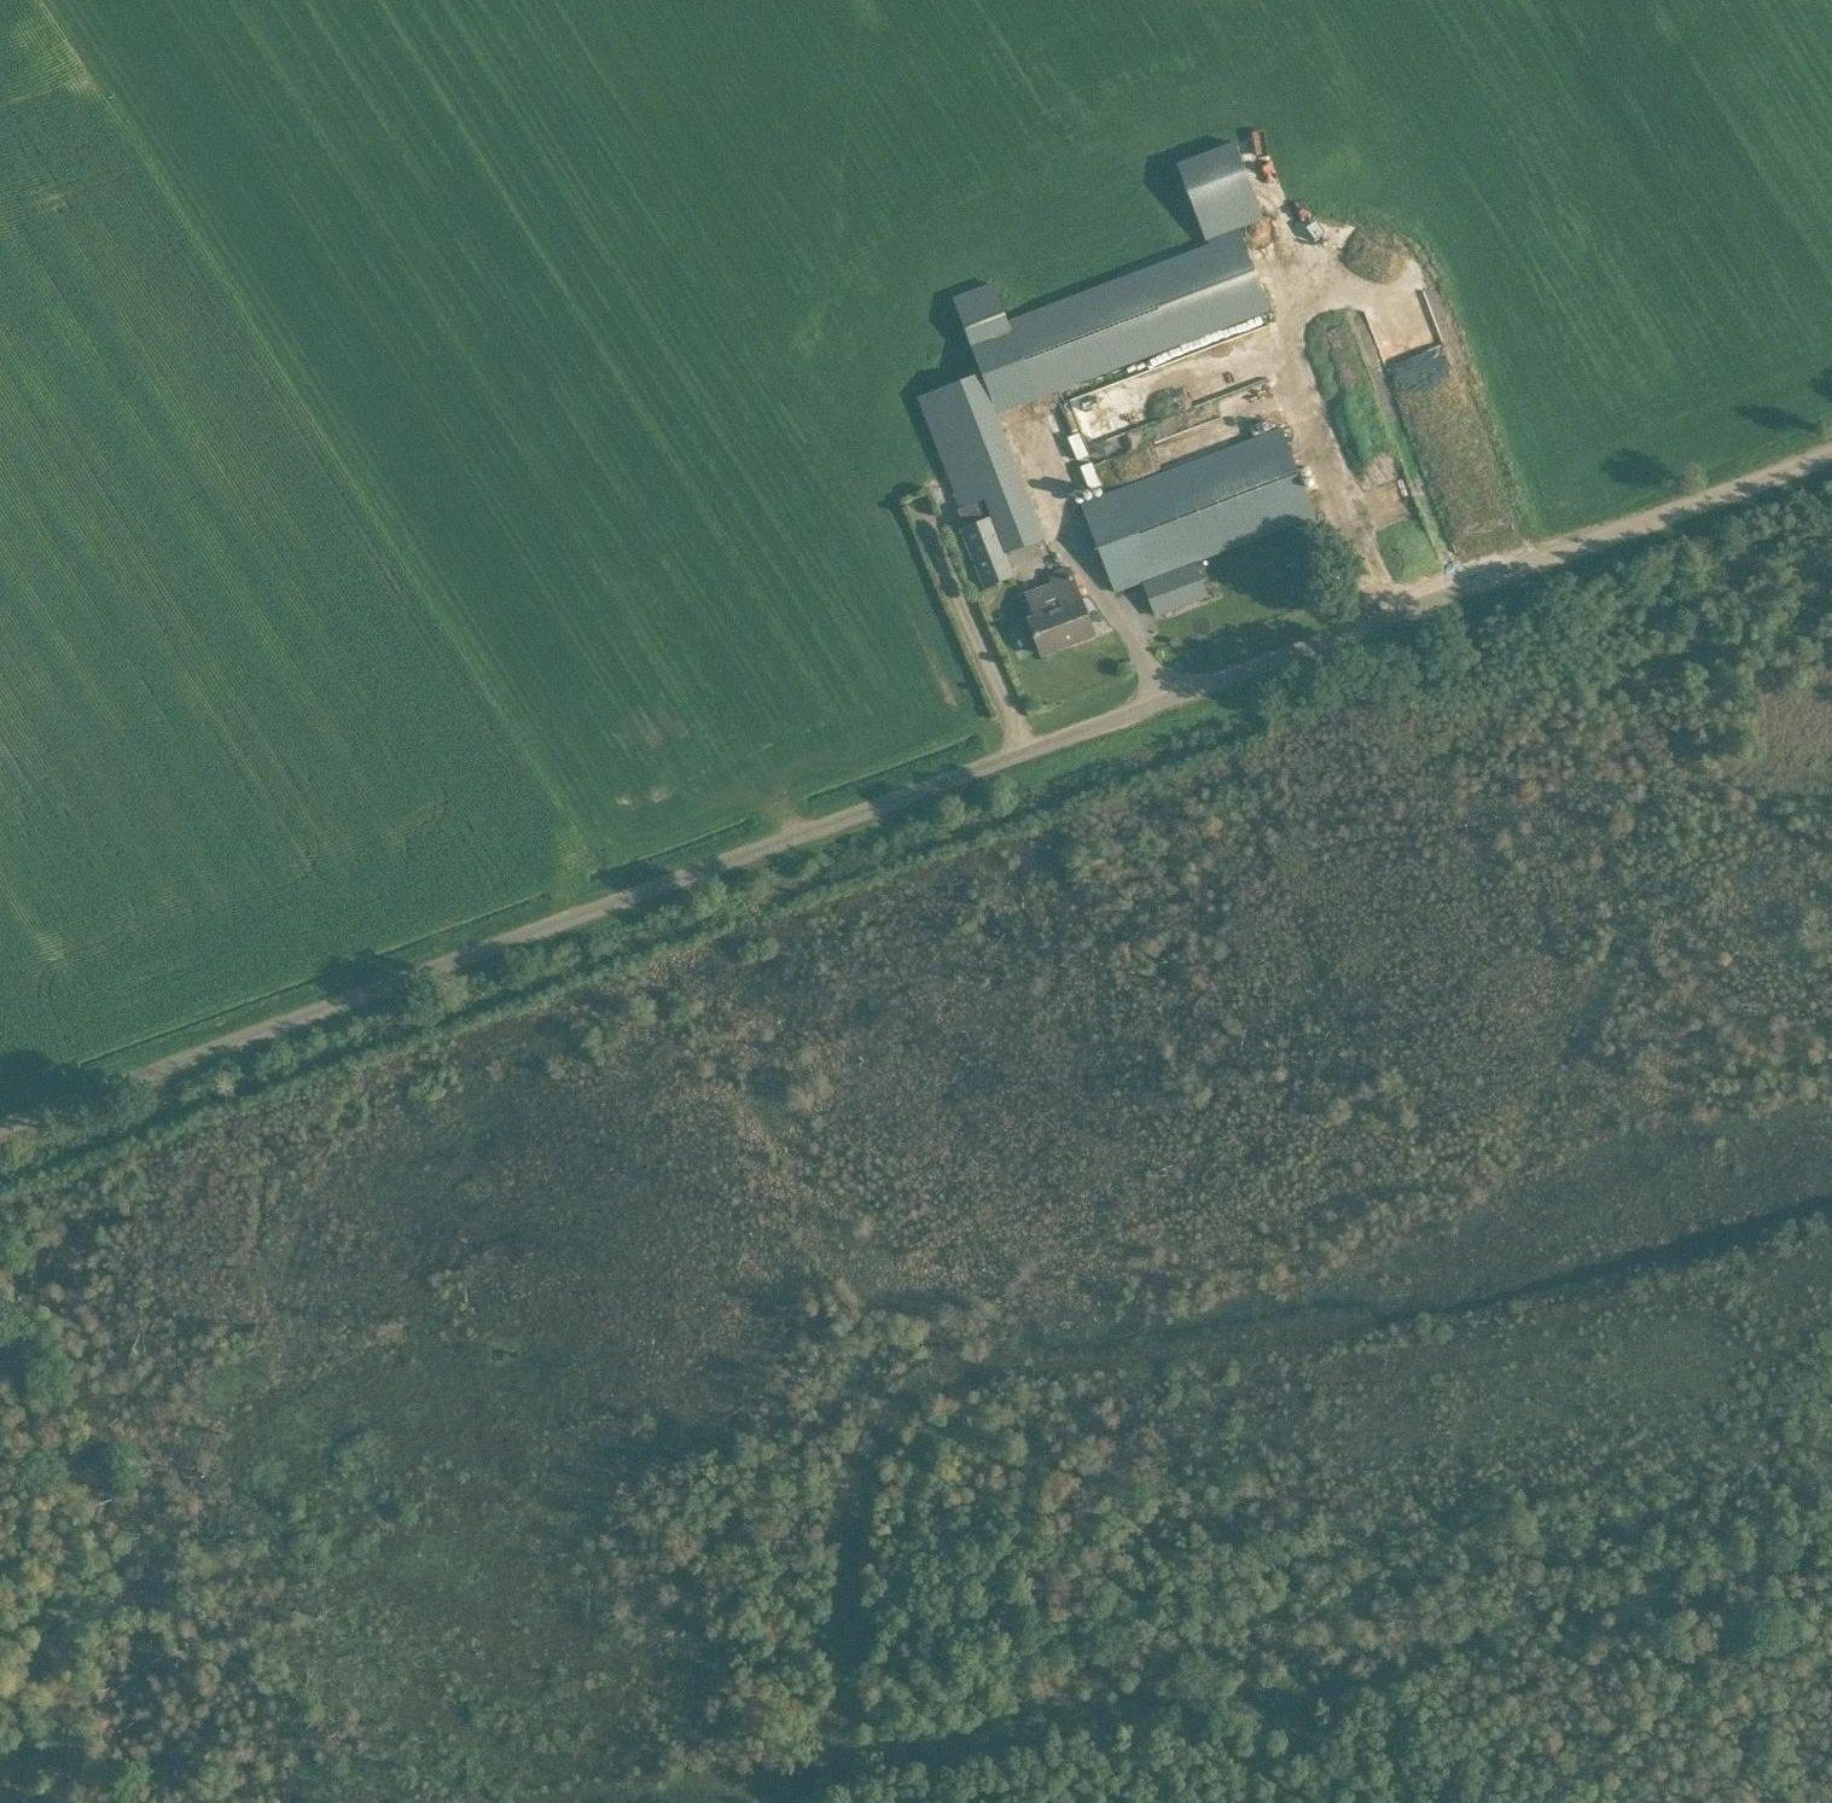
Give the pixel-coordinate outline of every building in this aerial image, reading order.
[(1178,162),(1206,241),(1265,218),(1235,140),(1178,162)] [(994,284),(953,299),(976,358),(1016,343),(1037,395),(1270,305),(1243,235),(1162,266),(1009,324),(994,284)] [(1082,504),(1115,592),(1316,515),(1282,428),(1082,504)] [(1009,449),(949,472),(963,507),(984,499),(991,516),(993,515),(1008,553),(1044,539),(1009,449)] [(960,528),(984,587),(1016,574),(1008,553),(991,516),(960,528)] [(1143,583),(1155,615),(1209,595),(1197,563),(1143,583)] [(1030,619),(1043,654),(1094,634),(1069,566),(1050,573),(1053,582),(1027,592),(1036,617),(1030,619)]
